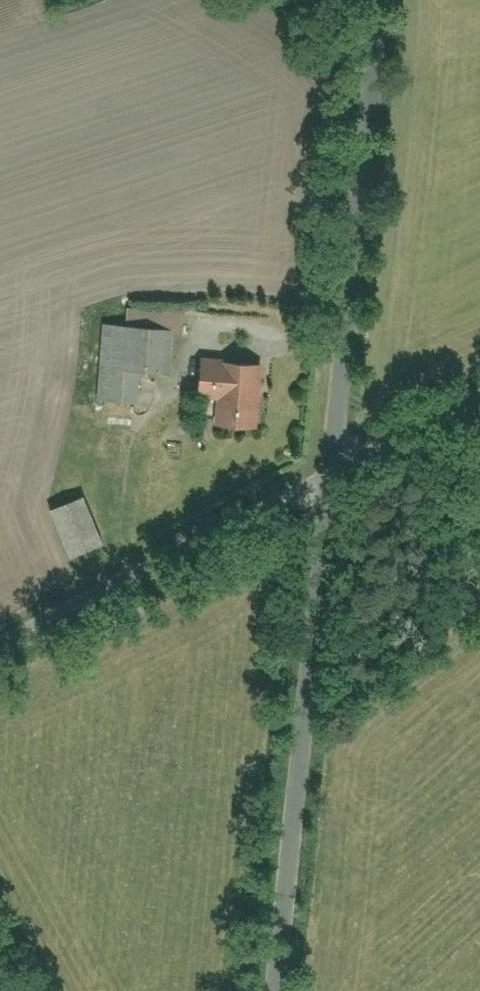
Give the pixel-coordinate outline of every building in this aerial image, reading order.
[(187,316),(162,315),(161,331),(171,332),(186,332),(187,316)] [(143,407),(145,372),(169,373),(171,332),(161,331),(106,328),(102,405),(143,407)] [(222,399),(220,429),(259,431),(263,367),(224,365),(224,366),(202,365),(200,398),(222,399)] [(88,500),(54,514),(72,559),(106,545),(88,500)]
